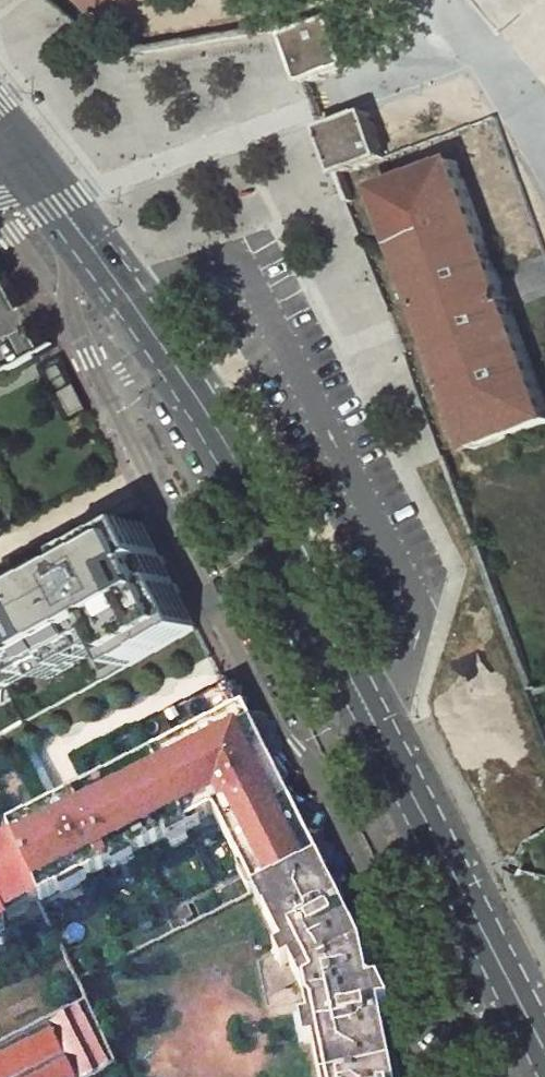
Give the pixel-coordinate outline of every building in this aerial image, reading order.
[(94,11),(109,0),(86,0),(94,11)] [(354,66),(337,18),(290,35),(308,83),(341,71),(354,66)] [(324,128),(341,174),(356,169),(361,182),(376,177),(371,163),(387,157),(370,111),(324,128)] [(458,160),(379,190),(475,449),(544,423),(544,398),(544,395),(513,309),(498,269),(458,160)] [(89,406),(78,385),(63,393),(70,406),(75,416),(92,407),(91,405),(89,406)] [(0,565),(0,648),(12,642),(27,659),(94,628),(116,672),(176,640),(106,508),(0,565)] [(243,715),(9,835),(41,903),(69,888),(68,886),(93,874),(94,876),(120,863),(120,860),(134,853),(136,855),(176,835),(173,829),(201,815),(204,820),(220,812),(258,891),(311,864),(259,758),(264,756),(243,715)] [(4,922),(2,917),(35,900),(4,841),(0,843),(0,925),(4,922)] [(258,891),(252,893),(277,947),(256,961),(265,1007),(302,999),(293,980),(359,947),(317,862),(311,864),(258,891)] [(293,980),(302,999),(318,1076),(341,1076),(389,1067),(372,984),(367,985),(359,947),(293,980)] [(0,1043),(0,1076),(107,1076),(117,1072),(85,999),(0,1043)] [(341,1076),(391,1076),(389,1067),(341,1076)]
